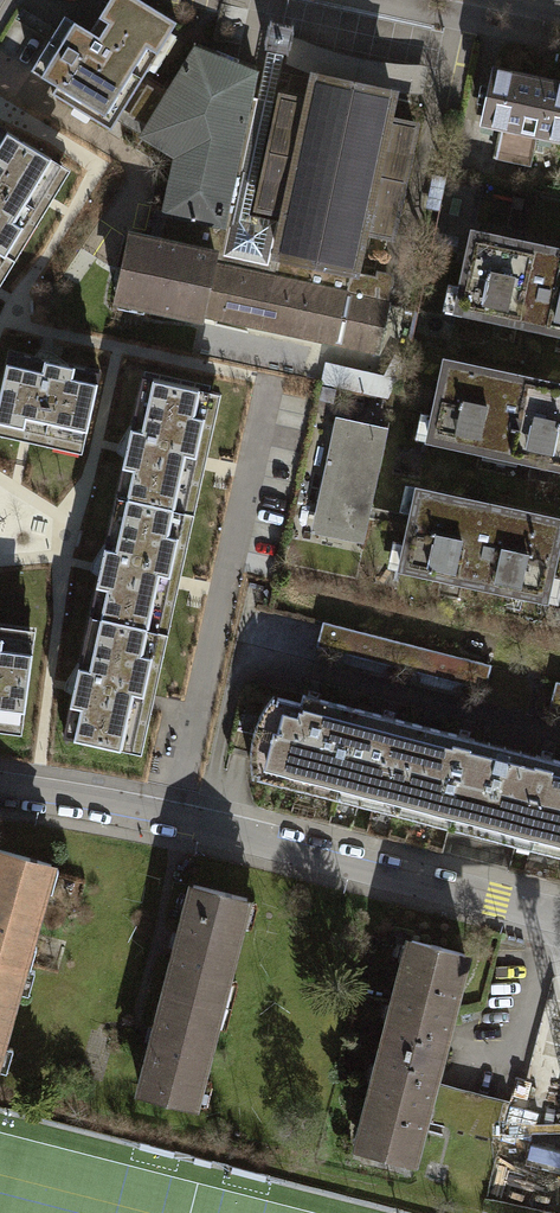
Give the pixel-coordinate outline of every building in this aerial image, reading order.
[(57,86),(52,93),(111,129),(177,22),(141,0),(110,0),(90,31),(57,86)] [(57,86),(90,31),(65,16),(31,70),(57,86)] [(293,25),(269,20),(264,46),(288,51),(291,36),(293,25)] [(371,88),(392,92),(423,93),(429,66),(422,65),(396,64),(360,58),(328,49),(301,39),(291,36),(288,51),(285,63),(314,76),(337,80),(339,82),(342,69),(372,76),(369,89),(371,88)] [(250,96),(257,66),(198,42),(166,96),(147,84),(129,115),(147,126),(142,135),(176,156),(157,242),(215,254),(212,265),(274,278),(279,255),(276,254),(284,221),(248,213),(272,101),(250,96)] [(339,82),(314,77),(309,103),(282,97),(276,123),(277,123),(265,180),(264,180),(258,206),(286,212),(284,221),(276,254),(279,255),(355,271),(364,229),(391,235),(397,209),(401,210),(406,191),(400,190),(404,171),(410,172),(414,152),(409,151),(415,125),(387,119),(392,94),(369,89),(372,76),(342,69),(339,82)] [(537,134),(559,139),(559,83),(494,69),(482,122),(503,126),(537,134)] [(15,261),(52,202),(71,170),(0,126),(0,251),(15,261)] [(531,166),(537,134),(503,126),(496,158),(531,166)] [(473,231),(456,310),(559,332),(559,250),(473,231)] [(202,312),(212,265),(215,254),(157,242),(130,236),(117,298),(201,317),(202,312)] [(15,261),(0,251),(0,286),(15,261)] [(391,286),(382,284),(381,280),(377,276),(355,271),(279,255),(274,278),(212,265),(202,312),(377,350),(391,286)] [(8,351),(0,387),(0,437),(24,442),(82,455),(101,371),(8,351)] [(326,362),(322,384),(387,398),(396,381),(385,379),(395,360),(406,362),(407,360),(394,357),(384,374),(326,362)] [(406,362),(395,360),(385,379),(396,381),(406,362)] [(445,360),(429,438),(559,467),(559,385),(445,360)] [(205,461),(220,393),(142,376),(126,449),(115,495),(194,512),(205,461)] [(389,430),(336,418),(311,534),(364,544),(389,430)] [(418,488),(401,567),(545,598),(559,531),(559,519),(418,488)] [(90,614),(168,631),(179,583),(194,512),(115,495),(100,568),(90,614)] [(153,700),(168,631),(90,614),(74,687),(63,736),(142,753),(153,700)] [(491,664),(323,621),(316,646),(485,689),(491,664)] [(35,634),(0,629),(0,730),(22,733),(35,634)] [(556,681),(550,706),(559,709),(559,682),(556,681)] [(302,694),(300,702),(273,695),(264,706),(258,717),(266,719),(258,752),(250,750),(250,765),(252,776),(559,855),(559,760),(302,694)] [(23,967),(52,864),(0,849),(0,960),(23,967)] [(167,988),(221,1002),(247,898),(194,884),(167,988)] [(385,1043),(439,1056),(448,1021),(452,1023),(456,1007),(452,1006),(465,953),(412,939),(385,1043)] [(23,967),(0,960),(0,1049),(23,967)] [(221,1002),(167,988),(140,1092),(194,1106),(221,1002)] [(439,1056),(385,1043),(359,1146),(412,1160),(425,1107),(430,1108),(434,1092),(430,1091),(439,1056)] [(452,1095),(437,1091),(429,1123),(500,1141),(509,1103),(454,1089),(452,1095)]
